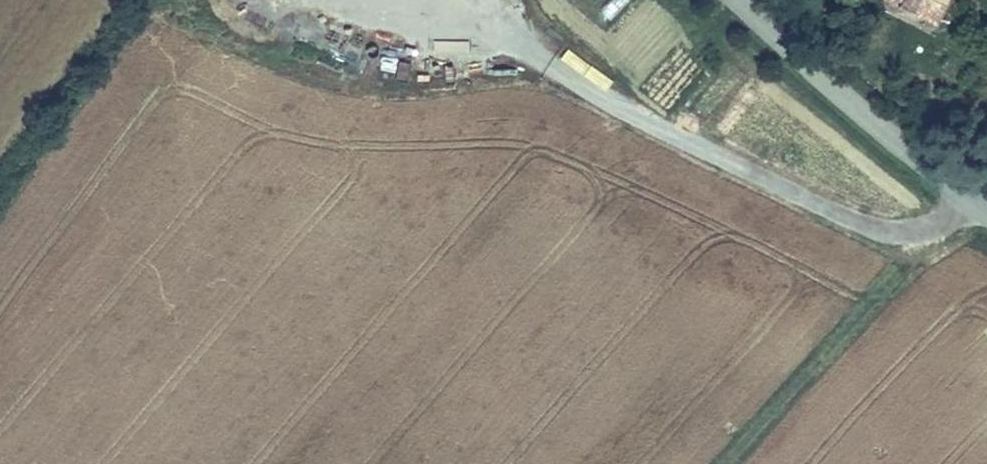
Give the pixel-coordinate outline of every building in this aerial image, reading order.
[(631,0),(607,0),(599,7),(610,19),(631,0)] [(949,0),(897,0),(938,23),(949,0)]
